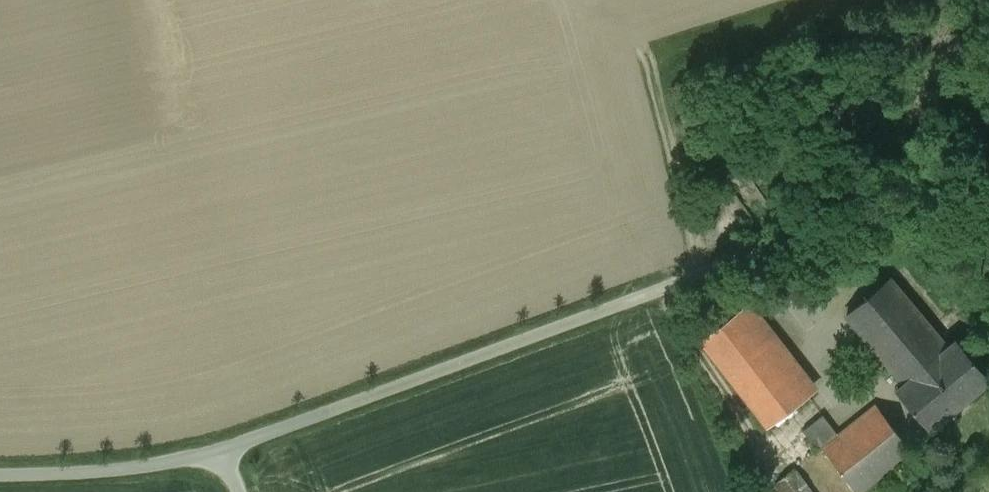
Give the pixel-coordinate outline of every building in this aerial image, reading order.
[(890,278),(846,315),(904,384),(948,347),(890,278)] [(809,395),(741,309),(701,340),(768,427),(809,395)] [(899,388),(898,388),(897,389),(898,391),(899,390),(930,427),(929,428),(931,429),(932,428),(988,381),(988,380),(988,379),(975,363),(976,362),(971,357),(970,358),(956,342),(957,341),(956,340),(954,341),(954,342),(948,347),(904,384),(899,388)] [(822,448),(858,491),(859,491),(883,473),(911,450),(876,405),(839,435),(822,448)] [(839,435),(823,414),(803,430),(818,450),(822,447),(822,448),(839,435)] [(822,447),(818,450),(794,469),(813,491),(858,491),(822,448),(822,447)] [(794,468),(774,484),(781,491),(813,491),(794,469),(794,468)]
